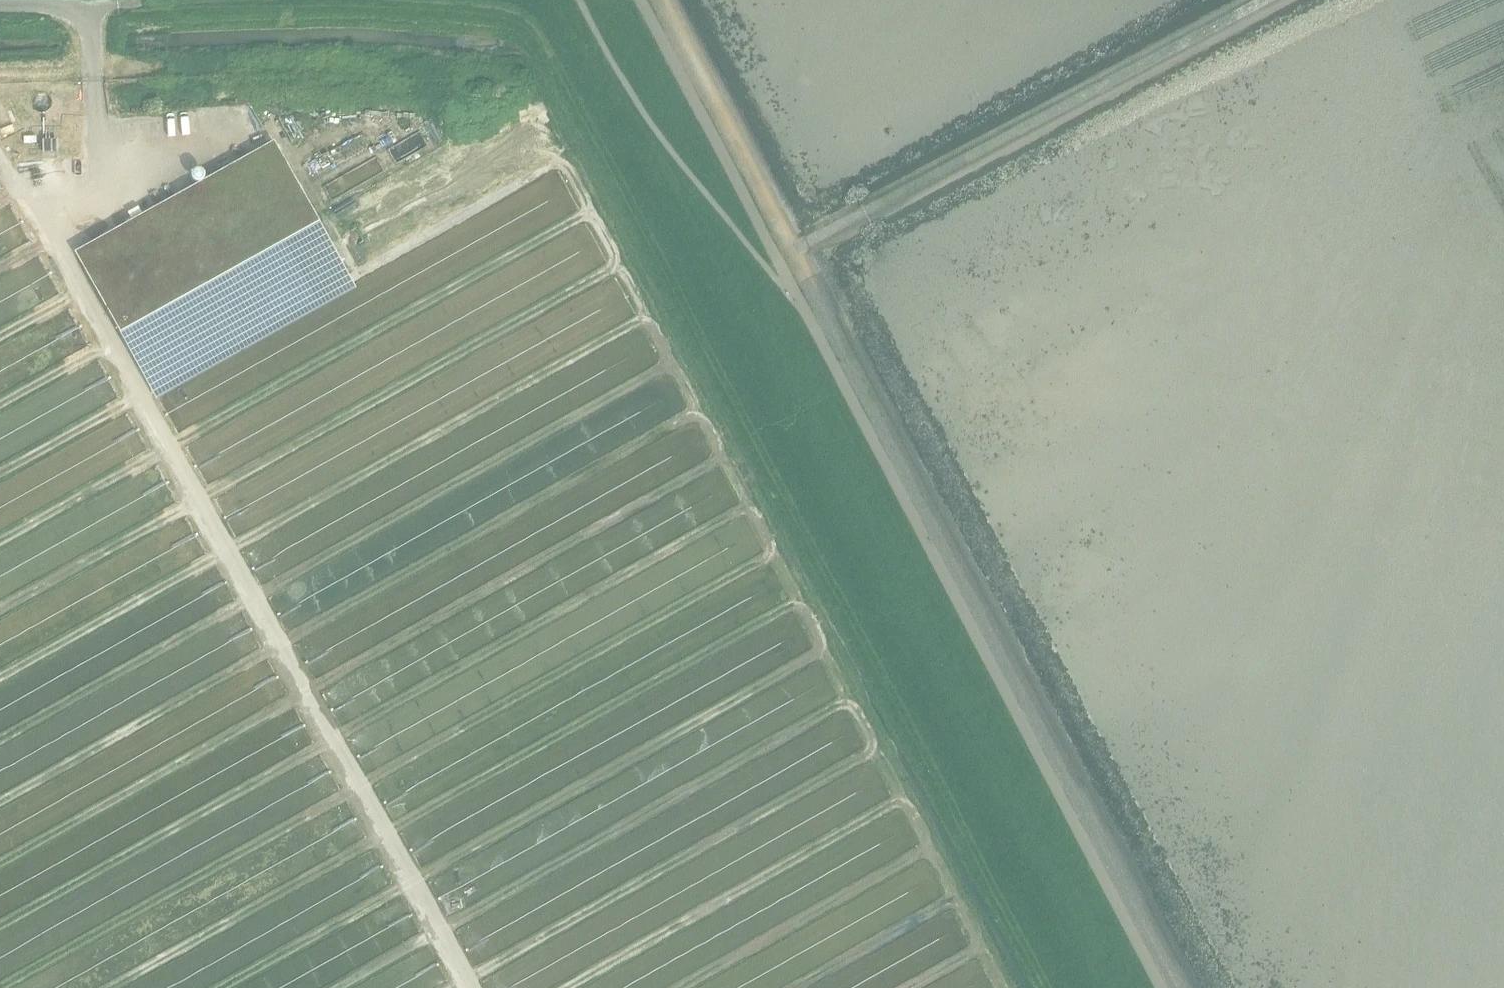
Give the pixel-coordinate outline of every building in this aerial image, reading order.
[(271,145),(73,256),(118,336),(316,225),(271,145)]
